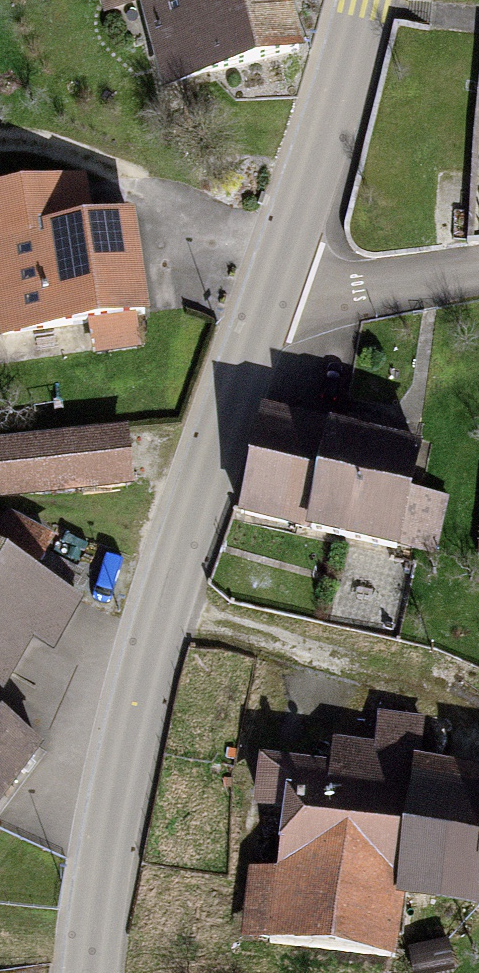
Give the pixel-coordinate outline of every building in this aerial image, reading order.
[(282,0),(111,0),(118,25),(150,17),(175,108),(302,74),(282,0)] [(96,250),(92,198),(0,205),(0,257),(96,250)] [(0,257),(0,315),(3,348),(95,341),(97,360),(144,356),(136,247),(96,250),(0,257)] [(343,447),(269,433),(251,528),(324,542),(343,447)] [(0,458),(0,510),(135,498),(130,446),(0,458)] [(343,447),(324,542),(409,559),(427,463),(343,447)] [(45,601),(65,565),(17,538),(0,569),(0,576),(45,601)] [(59,609),(45,601),(0,576),(0,713),(59,609)] [(2,809),(37,748),(0,727),(0,807),(2,809)]
